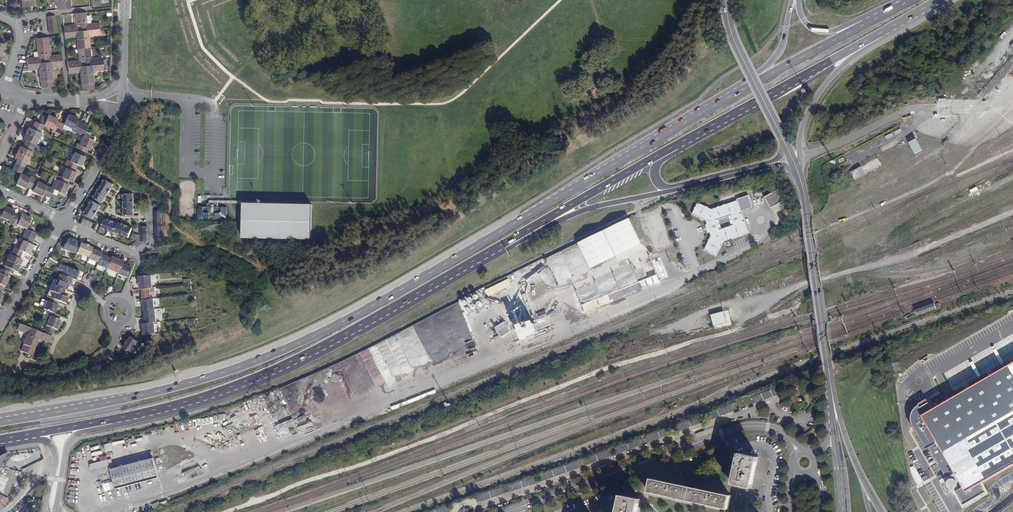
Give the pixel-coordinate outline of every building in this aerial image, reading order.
[(58,10),(64,9),(65,9),(64,0),(57,0),(58,10)] [(65,33),(82,31),(80,13),(74,14),(75,25),(64,27),(65,33)] [(82,31),(99,29),(98,23),(88,24),(86,13),(80,13),(82,31)] [(100,35),(99,29),(82,31),(84,48),(90,48),(89,36),(100,35)] [(84,48),(82,31),(65,33),(65,39),(76,38),(77,49),(84,48)] [(27,65),(45,63),(42,38),(36,39),(38,57),(27,58),(27,65)] [(45,63),(63,61),(62,55),(50,56),(48,38),(42,38),(45,63)] [(68,62),(68,68),(86,66),(84,48),(77,49),(79,60),(68,62)] [(91,59),(90,48),(84,48),(86,66),(103,64),(102,58),(91,59)] [(52,69),(63,68),(63,61),(45,63),(48,87),(53,87),(52,69)] [(45,63),(27,65),(28,71),(39,70),(41,88),(48,87),(45,63)] [(104,71),(103,64),(86,66),(88,91),(94,90),(93,72),(104,71)] [(86,66),(68,68),(69,74),(80,73),(82,91),(88,91),(86,66)] [(68,114),(64,124),(73,129),(72,131),(76,132),(81,122),(77,120),(78,118),(68,114)] [(51,131),(55,133),(60,122),(57,121),(57,119),(48,115),(45,121),(43,125),(44,125),(43,125),(52,129),(51,131)] [(44,125),(43,125),(39,123),(35,121),(31,128),(28,127),(26,132),(39,138),(41,133),(40,132),(42,129),(43,125),(44,125)] [(64,124),(60,122),(55,133),(59,134),(64,124)] [(76,132),(79,134),(84,123),(81,122),(76,132)] [(83,136),(83,135),(88,125),(84,123),(79,134),(83,136)] [(38,138),(39,138),(26,132),(23,138),(26,140),(24,143),(33,148),(33,147),(35,144),(36,144),(38,138)] [(89,150),(95,137),(90,135),(89,138),(83,135),(83,136),(79,145),(77,144),(75,148),(86,153),(87,149),(89,150)] [(916,138),(909,142),(915,154),(922,150),(916,138)] [(31,151),(33,148),(24,143),(22,147),(19,145),(17,151),(29,157),(32,152),(31,151)] [(17,151),(14,157),(17,159),(15,162),(24,166),(26,163),(27,163),(29,157),(17,151)] [(81,166),(85,156),(75,152),(70,161),(67,159),(65,163),(76,168),(78,165),(81,166)] [(851,173),(855,180),(882,165),(878,158),(851,173)] [(75,172),(76,168),(65,163),(64,167),(65,168),(61,177),(68,180),(72,182),(76,172),(75,172)] [(21,174),(22,170),(14,166),(12,169),(21,174)] [(31,176),(30,178),(21,174),(16,184),(25,188),(26,186),(29,188),(34,177),(31,176)] [(68,180),(61,177),(58,175),(56,179),(58,180),(55,185),(54,189),(58,191),(64,194),(68,185),(67,184),(68,180)] [(50,187),(46,185),(37,181),(38,179),(34,177),(29,188),(33,190),(32,191),(42,196),(42,194),(46,196),(50,187)] [(113,184),(104,179),(92,198),(102,204),(113,184)] [(765,198),(771,208),(784,201),(777,190),(765,198)] [(134,216),(133,194),(121,195),(122,217),(134,216)] [(736,200),(736,201),(740,211),(752,207),(748,196),(736,200)] [(92,220),(99,206),(90,200),(82,215),(92,220)] [(748,233),(740,211),(736,201),(710,210),(697,203),(691,214),(705,221),(710,236),(703,250),(714,255),(721,242),(748,233)] [(207,203),(207,207),(198,207),(198,216),(200,218),(209,218),(210,217),(215,217),(215,218),(225,218),(227,217),(227,207),(218,207),(218,203),(214,203),(213,211),(211,211),(211,203),(207,203)] [(306,205),(238,204),(237,239),(305,240),(306,205)] [(14,212),(14,211),(5,207),(0,217),(9,221),(8,223),(12,225),(17,214),(14,212)] [(161,210),(154,211),(155,241),(162,240),(161,210)] [(26,229),(31,219),(21,214),(21,216),(17,214),(12,225),(16,227),(17,225),(26,229)] [(112,232),(116,223),(103,218),(99,227),(112,232)] [(82,219),(80,225),(92,229),(94,223),(82,219)] [(128,239),(132,228),(116,223),(112,232),(128,239)] [(35,238),(36,234),(26,229),(24,233),(35,238)] [(33,241),(35,238),(24,233),(22,236),(33,241)] [(31,245),(33,241),(22,236),(21,239),(23,240),(18,250),(22,252),(28,255),(33,245),(31,245)] [(78,242),(66,238),(61,249),(74,254),(74,252),(78,242)] [(78,242),(74,252),(86,257),(90,249),(90,247),(78,242)] [(90,249),(86,257),(86,258),(95,262),(99,253),(90,249)] [(19,259),(20,256),(12,251),(10,255),(9,255),(6,260),(19,266),(22,260),(19,259)] [(99,253),(95,262),(94,264),(104,268),(109,257),(99,253)] [(109,257),(104,268),(116,273),(120,263),(121,261),(109,255),(109,257)] [(16,272),(19,266),(6,260),(4,266),(5,267),(3,270),(9,273),(12,274),(13,271),(16,272)] [(120,263),(116,273),(116,274),(127,278),(131,267),(120,263)] [(76,281),(79,272),(59,264),(57,269),(65,272),(63,276),(72,279),(76,281)] [(516,278),(530,271),(527,266),(513,272),(516,278)] [(528,282),(545,269),(543,266),(526,279),(528,282)] [(7,277),(0,273),(0,289),(1,290),(3,286),(4,287),(9,277),(7,277)] [(69,285),(72,279),(63,276),(60,274),(57,280),(68,285),(69,285)] [(150,274),(137,276),(138,288),(140,288),(149,287),(151,287),(150,274)] [(625,291),(660,285),(658,275),(640,279),(639,275),(633,276),(634,279),(626,280),(626,277),(604,282),(605,288),(603,289),(602,284),(599,284),(599,287),(587,290),(588,298),(625,291)] [(66,291),(68,285),(57,280),(54,279),(53,280),(51,284),(64,290),(66,291)] [(507,280),(485,291),(488,297),(510,286),(507,280)] [(62,295),(64,290),(51,284),(49,290),(62,295)] [(150,297),(149,287),(140,288),(141,298),(150,297)] [(68,298),(62,295),(49,290),(46,296),(49,297),(59,301),(66,304),(68,298)] [(54,313),(59,301),(49,297),(47,301),(42,299),(39,306),(44,308),(44,309),(50,311),(54,313)] [(153,297),(150,297),(141,298),(142,310),(154,308),(153,297)] [(915,310),(917,315),(936,309),(936,308),(940,307),(939,303),(936,304),(936,303),(935,304),(934,303),(915,310)] [(156,321),(154,308),(142,310),(144,322),(153,321),(156,321)] [(59,319),(60,316),(54,313),(50,311),(48,315),(50,316),(45,329),(52,332),(54,333),(55,329),(56,330),(60,320),(59,319)] [(724,312),(711,315),(714,326),(727,323),(724,312)] [(155,333),(153,321),(144,322),(140,323),(142,335),(155,333)] [(26,353),(36,330),(19,324),(17,330),(27,334),(21,351),(26,353)] [(498,330),(501,337),(511,331),(507,325),(505,326),(498,330)] [(523,339),(529,337),(526,328),(519,331),(523,339)] [(50,336),(43,333),(36,330),(26,353),(32,356),(39,339),(44,340),(50,343),(52,337),(50,336)] [(135,340),(129,336),(121,347),(128,351),(135,340)] [(441,356),(449,354),(444,340),(437,342),(441,356)] [(473,340),(467,342),(470,349),(476,346),(473,340)] [(415,368),(431,359),(420,341),(404,350),(415,368)] [(925,450),(928,448),(944,477),(951,473),(956,480),(952,479),(950,478),(947,479),(946,481),(946,484),(947,488),(950,489),(953,489),(956,488),(957,485),(958,483),(960,487),(955,491),(962,504),(984,492),(979,483),(1012,464),(1012,361),(951,397),(932,408),(926,399),(916,404),(917,405),(914,407),(911,411),(909,415),(909,420),(911,424),(925,450)] [(379,369),(385,383),(394,379),(388,365),(379,369)] [(752,397),(754,404),(783,394),(780,387),(752,397)] [(733,412),(730,405),(705,415),(707,421),(733,412)] [(676,425),(679,431),(704,422),(702,416),(676,425)] [(646,436),(648,443),(673,433),(671,427),(646,436)] [(615,448),(617,454),(642,445),(640,438),(615,448)] [(103,444),(105,452),(112,450),(111,442),(103,444)] [(583,459),(586,465),(611,456),(609,450),(583,459)] [(758,457),(739,453),(732,484),(751,488),(758,457)] [(99,457),(100,461),(89,464),(91,471),(112,464),(110,458),(107,459),(106,455),(99,457)] [(159,478),(153,458),(111,470),(116,489),(159,478)] [(580,468),(577,461),(540,475),(542,481),(580,468)] [(184,473),(185,476),(201,470),(199,467),(184,473)] [(508,485),(510,492),(536,483),(534,477),(508,485)] [(631,477),(625,479),(628,486),(633,484),(631,477)] [(651,479),(648,492),(727,509),(730,496),(651,479)] [(103,483),(104,490),(112,489),(111,482),(103,483)] [(504,494),(502,487),(477,495),(479,502),(504,494)] [(9,498),(0,494),(0,503),(6,505),(9,498)] [(640,499),(621,495),(617,511),(637,511),(640,499)]
